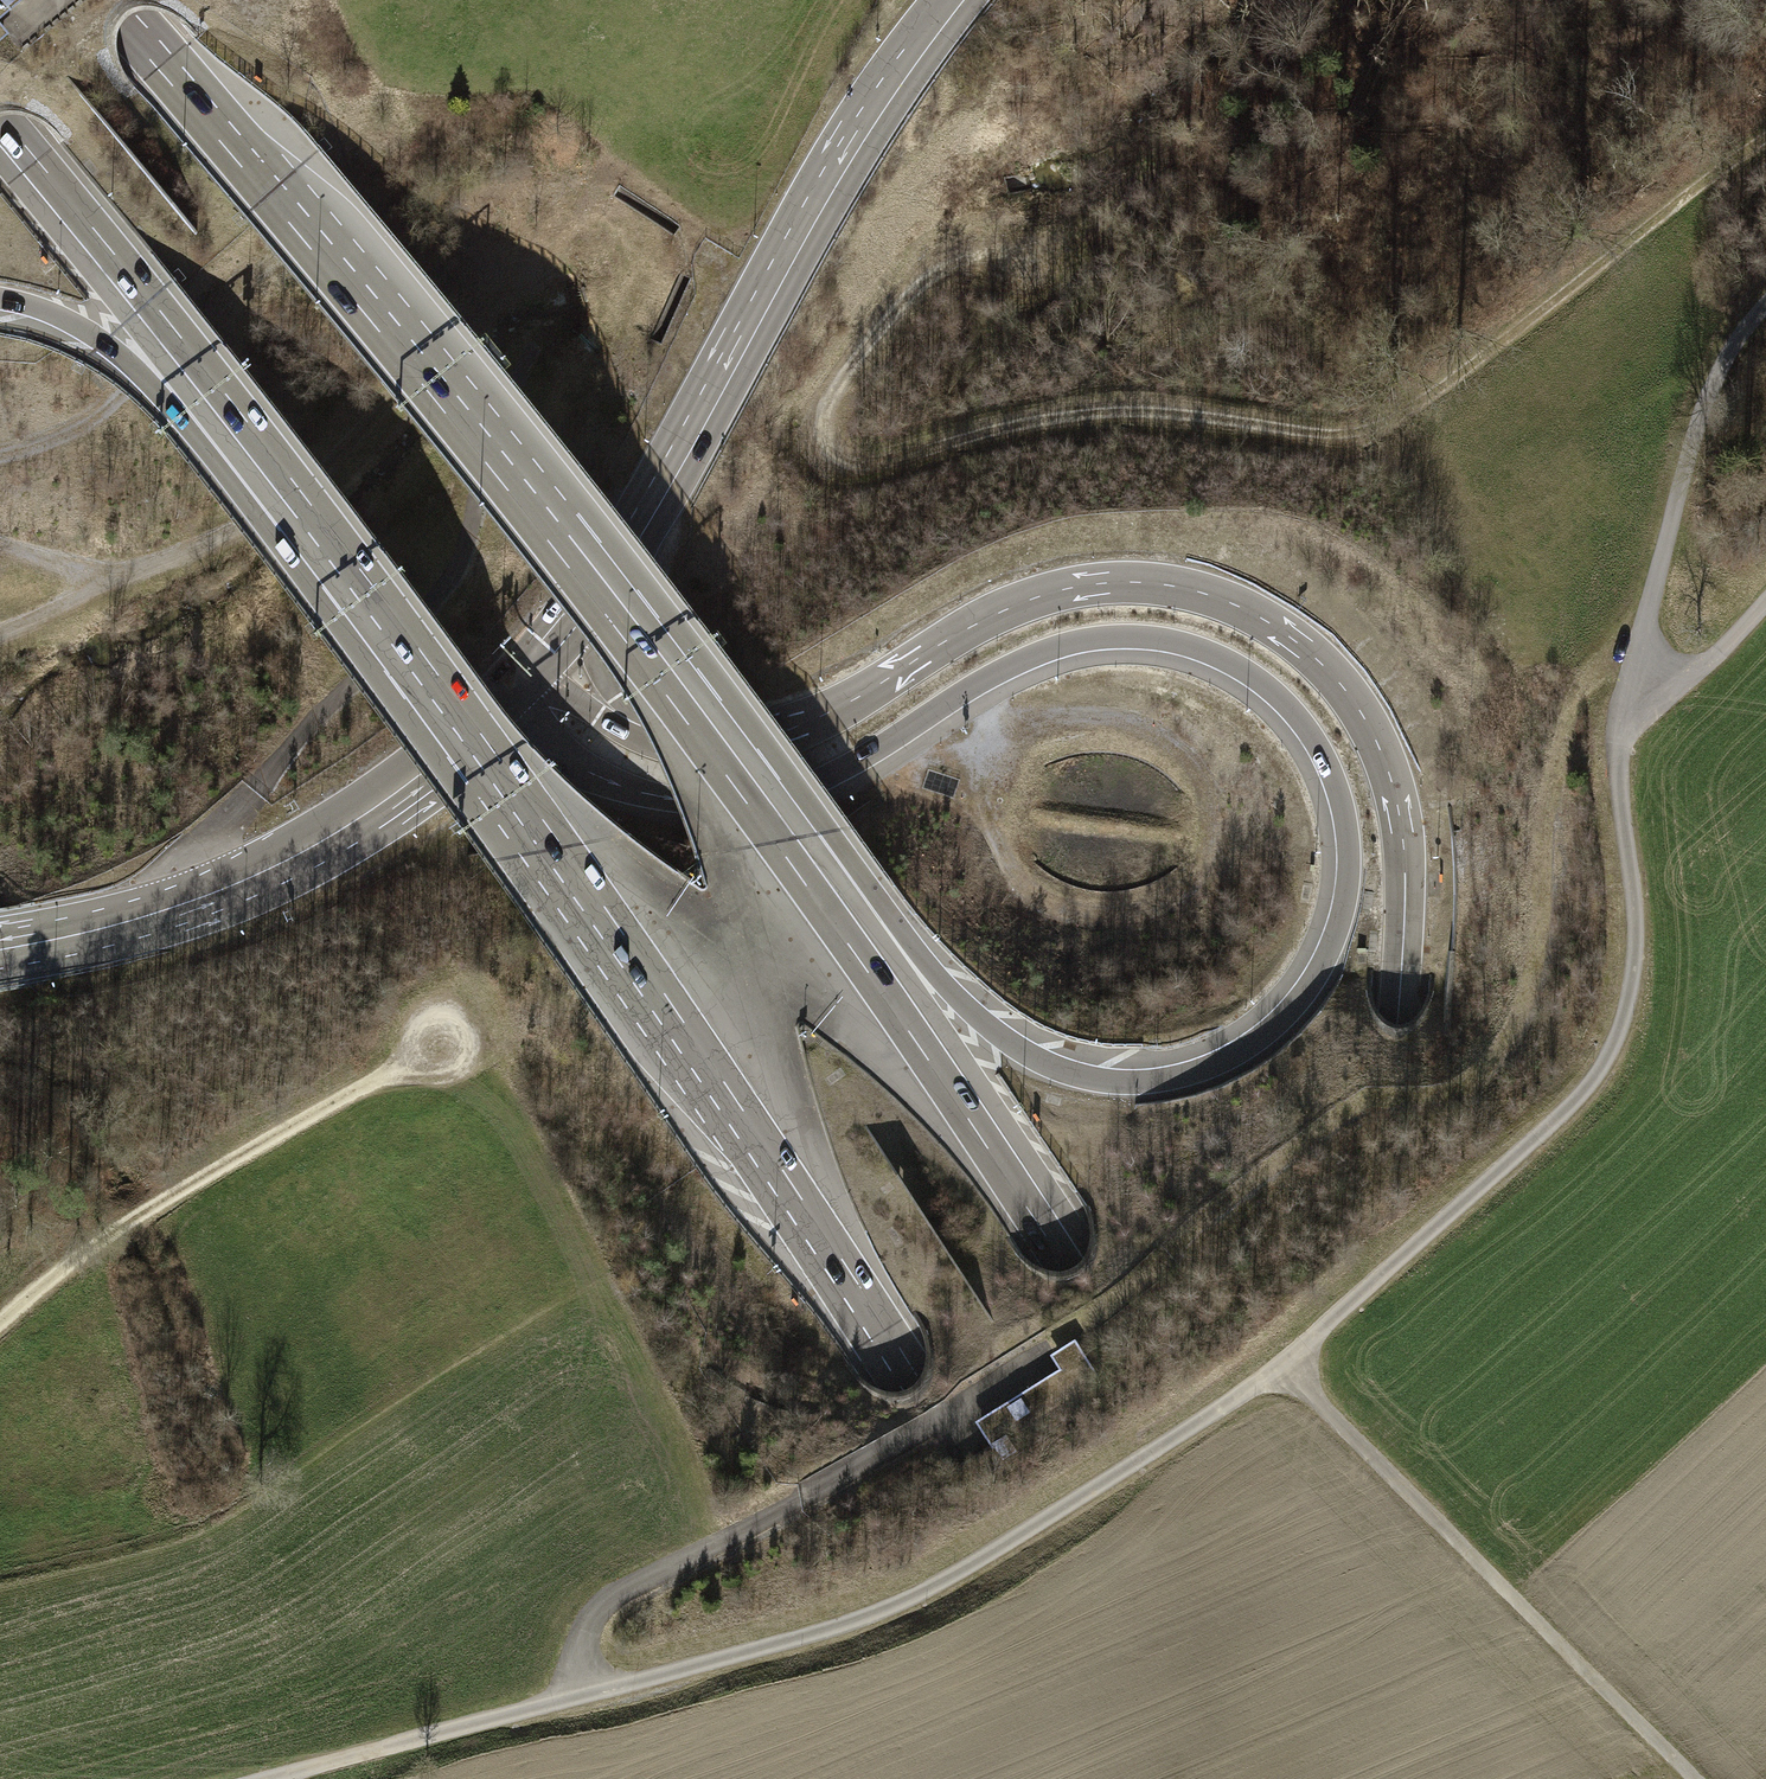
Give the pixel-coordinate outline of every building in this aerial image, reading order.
[(16,0),(0,0),(0,13),(16,0)] [(1108,1391),(1077,1342),(1055,1355),(1064,1370),(981,1422),(1003,1457),(1108,1391)]
